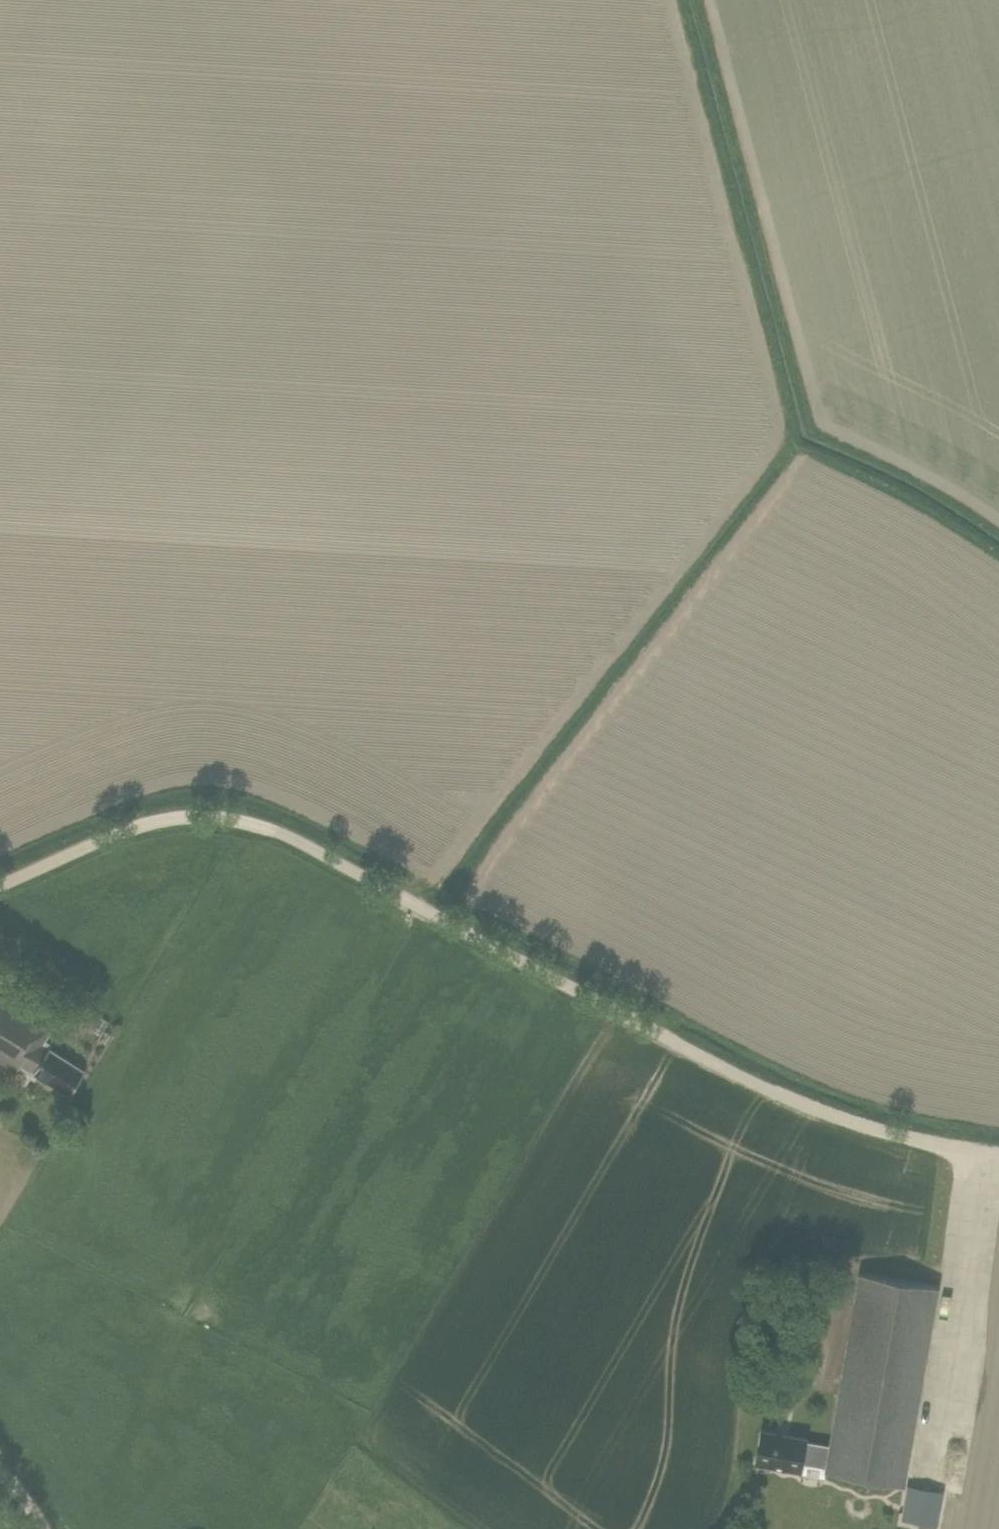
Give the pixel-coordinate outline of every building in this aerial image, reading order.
[(70,1094),(85,1071),(50,1048),(52,1045),(44,1040),(56,1022),(6,989),(0,998),(0,1062),(17,1073),(21,1065),(34,1073),(35,1072),(70,1094)] [(825,1469),(905,1483),(940,1285),(859,1271),(829,1444),(808,1440),(809,1435),(761,1427),(755,1462),(802,1470),(804,1462),(825,1465),(825,1469)] [(944,1491),(908,1484),(901,1518),(938,1525),(944,1491)]
